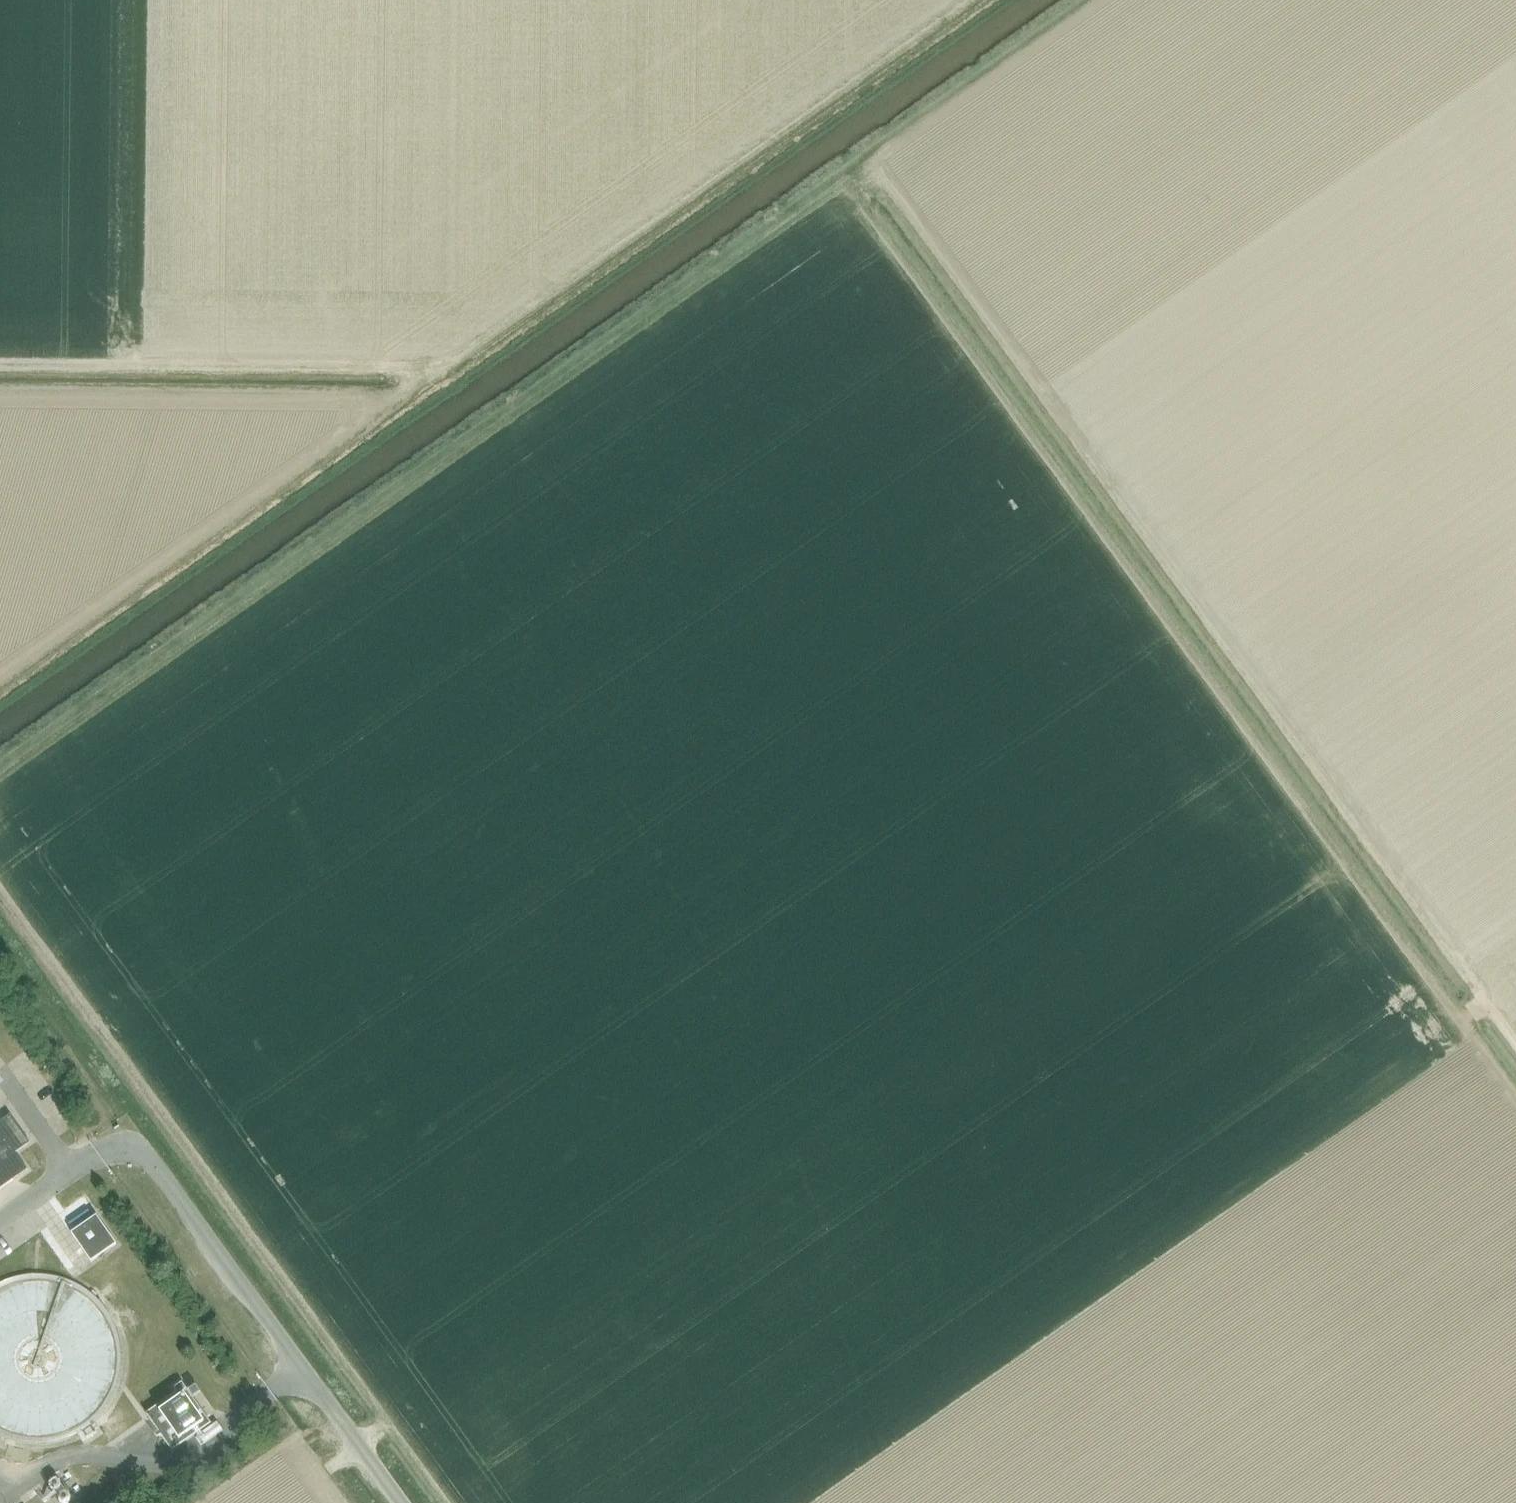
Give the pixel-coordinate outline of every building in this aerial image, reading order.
[(27,1171),(15,1154),(29,1144),(9,1116),(0,1123),(0,1190),(27,1171)] [(96,1216),(71,1233),(90,1262),(115,1245),(96,1216)] [(13,1440),(30,1443),(48,1443),(65,1439),(81,1431),(95,1421),(107,1406),(115,1389),(119,1371),(120,1352),(115,1334),(107,1317),(96,1302),(81,1291),(64,1283),(45,1279),(26,1279),(7,1284),(0,1288),(0,1434),(13,1440)] [(180,1397),(148,1419),(168,1447),(207,1420),(181,1383),(173,1388),(180,1397)]
